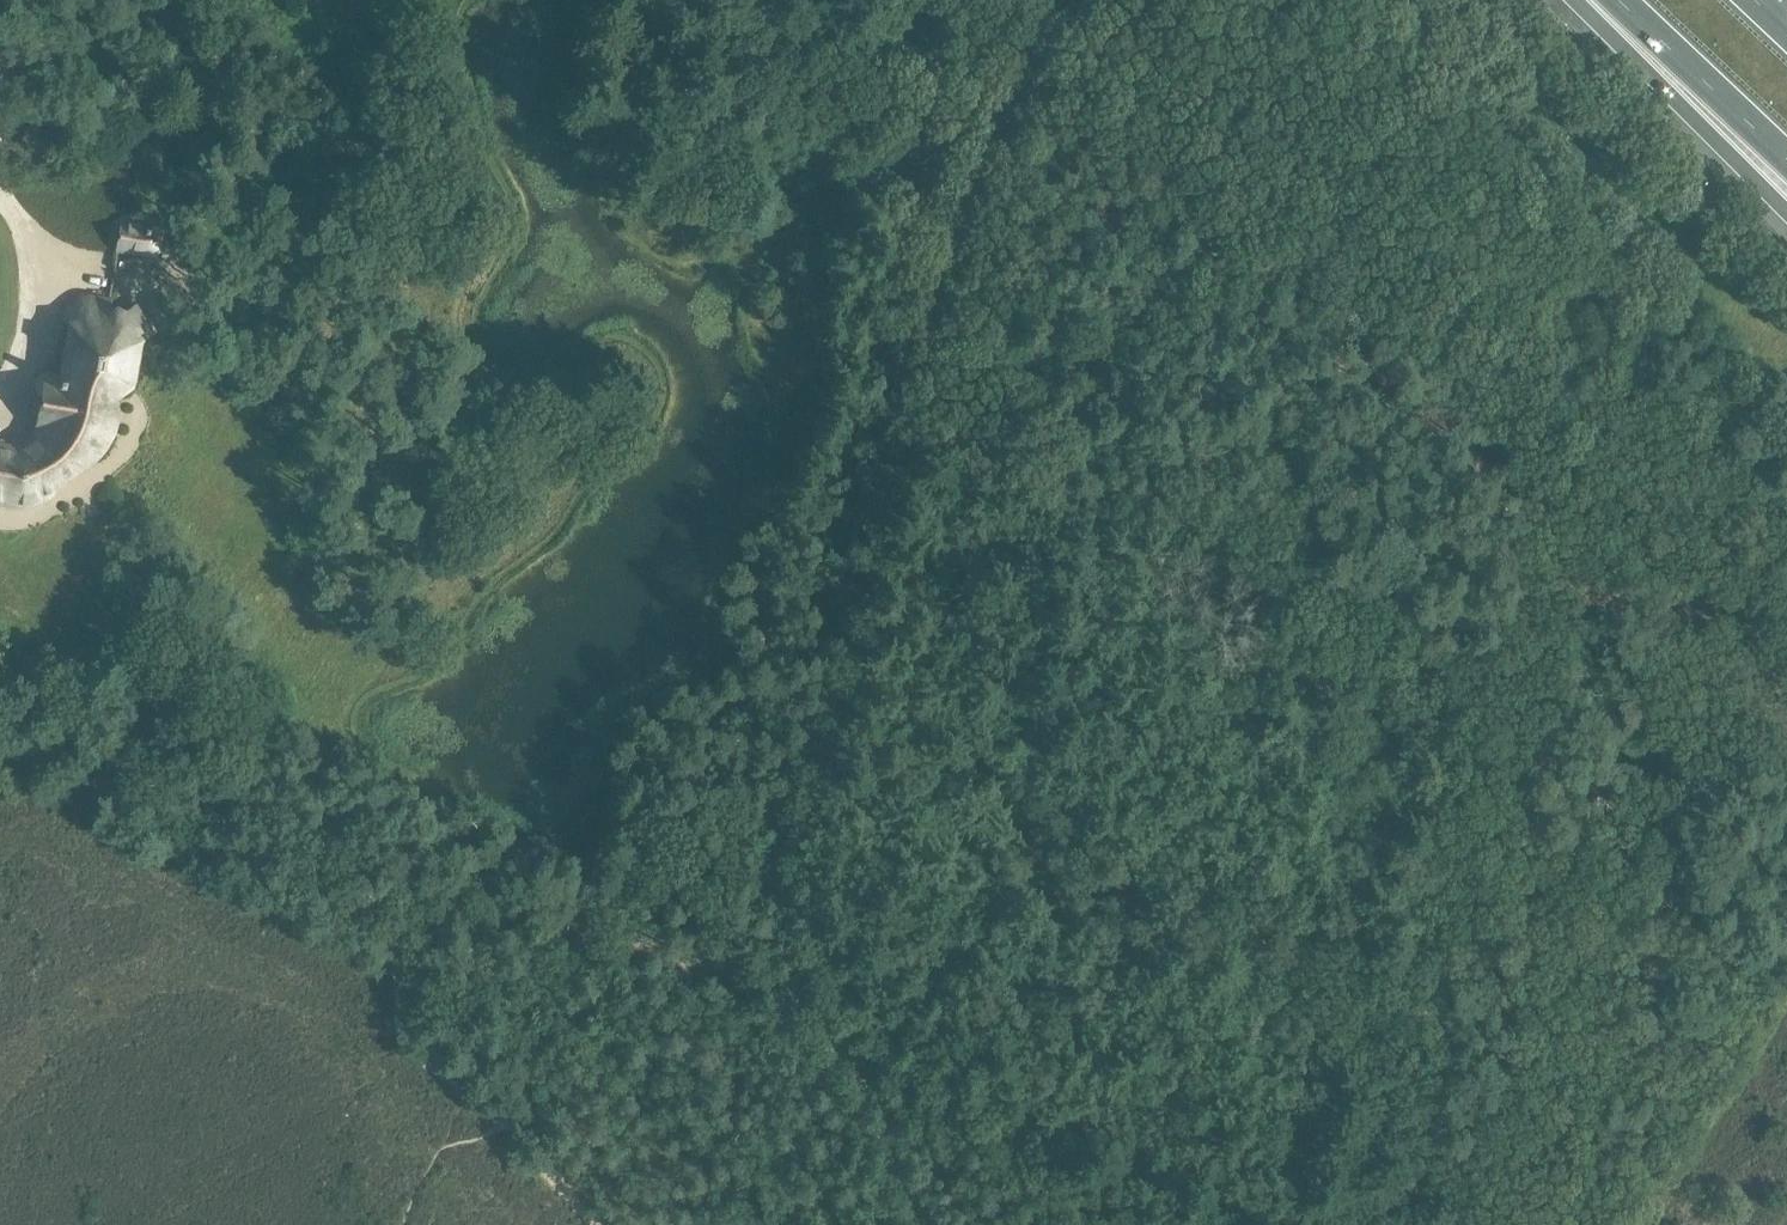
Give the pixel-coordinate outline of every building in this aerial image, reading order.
[(165,230),(121,221),(115,252),(158,259),(165,230)] [(131,385),(140,341),(154,330),(137,305),(124,314),(107,311),(109,300),(88,296),(73,307),(60,376),(45,373),(43,373),(40,374),(40,375),(38,376),(36,378),(36,379),(35,380),(35,382),(35,385),(35,387),(36,389),(38,391),(39,392),(41,394),(43,394),(35,438),(23,446),(0,442),(0,501),(7,503),(7,498),(12,498),(21,498),(25,498),(38,495),(49,489),(91,459),(96,434),(99,432),(102,430),(104,429),(107,426),(109,424),(111,421),(112,419),(113,417),(114,414),(114,411),(114,408),(114,406),(113,404),(112,401),(111,399),(131,385)]
